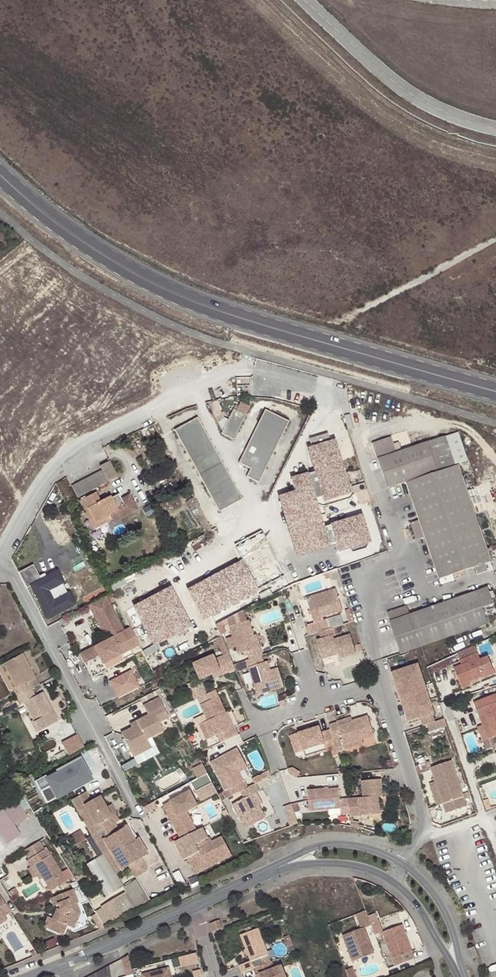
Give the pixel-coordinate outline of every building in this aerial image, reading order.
[(241,377),(241,393),(251,393),(251,377),(241,377)] [(233,401),(217,428),(228,435),(245,408),(233,401)] [(251,477),(287,419),(265,405),(233,456),(244,463),(240,470),(251,477)] [(168,424),(213,506),(236,493),(192,411),(168,424)] [(301,430),(302,439),(324,431),(320,423),(301,430)] [(465,450),(458,430),(445,435),(455,461),(467,456),(465,450)] [(324,431),(302,439),(301,439),(309,462),(318,487),(319,490),(342,482),(332,454),(334,454),(326,431),(324,431)] [(455,461),(445,435),(397,452),(391,436),(374,442),(389,485),(455,461)] [(112,462),(101,468),(103,472),(108,483),(120,478),(112,462)] [(309,462),(285,470),(289,482),(294,495),(306,491),(318,487),(309,462)] [(441,576),(456,570),(490,558),(456,463),(405,482),(420,518),(411,521),(417,540),(427,535),(441,576)] [(103,472),(73,487),(79,498),(108,483),(103,472)] [(294,495),(289,482),(274,487),(278,500),(281,499),(297,545),(332,533),(325,515),(318,518),(313,513),(306,491),(294,495)] [(102,502),(98,493),(81,501),(86,511),(91,509),(98,523),(111,516),(113,520),(115,524),(139,512),(131,496),(116,504),(112,497),(102,502)] [(357,504),(325,515),(332,533),(334,540),(365,529),(357,504)] [(91,509),(86,511),(95,529),(96,529),(113,520),(111,516),(98,523),(91,509)] [(26,571),(50,615),(82,599),(64,567),(47,576),(40,563),(26,571)] [(457,577),(456,570),(441,576),(444,582),(457,577)] [(340,604),(333,583),(304,592),(312,616),(305,618),(308,628),(317,625),(327,622),(324,613),(320,614),(319,610),(340,604)] [(174,586),(134,602),(150,645),(191,629),(174,586)] [(409,615),(420,646),(486,624),(482,609),(493,604),(488,588),(409,615)] [(106,597),(94,603),(98,612),(94,615),(107,640),(80,655),(92,678),(107,670),(103,664),(121,655),(140,645),(131,628),(125,631),(106,597)] [(90,606),(94,615),(98,612),(94,603),(90,606)] [(409,615),(406,605),(386,612),(390,622),(400,653),(420,646),(409,615)] [(259,649),(260,648),(257,640),(255,641),(251,628),(246,613),(227,620),(236,648),(245,645),(247,652),(259,649)] [(327,622),(317,625),(319,633),(314,634),(320,652),(332,649),(331,645),(335,644),(336,647),(337,651),(353,646),(348,628),(332,633),(331,629),(333,629),(331,621),(327,622)] [(244,653),(255,688),(282,680),(277,665),(265,668),(261,656),(259,649),(247,652),(244,653)] [(220,673),(234,667),(227,651),(214,657),(212,653),(192,662),(199,678),(211,672),(219,669),(220,673)] [(22,654),(3,664),(11,681),(12,681),(16,688),(13,690),(17,698),(31,690),(39,686),(22,654)] [(265,668),(277,665),(276,661),(268,664),(265,654),(261,656),(265,668)] [(103,664),(107,670),(124,661),(121,655),(103,664)] [(463,668),(455,671),(462,691),(471,689),(470,685),(484,679),(485,682),(495,678),(490,660),(482,663),(480,657),(461,663),(463,668)] [(11,681),(3,664),(0,666),(9,683),(11,681)] [(421,720),(432,717),(435,715),(419,665),(392,674),(395,684),(397,686),(406,712),(405,713),(409,725),(421,720)] [(119,698),(141,687),(132,668),(110,680),(119,698)] [(196,696),(199,703),(217,694),(214,688),(196,696)] [(35,697),(31,690),(17,698),(21,706),(24,704),(33,721),(39,732),(58,721),(43,693),(35,697)] [(217,732),(220,740),(237,732),(233,724),(229,726),(224,715),(222,716),(220,712),(224,710),(217,694),(199,703),(206,719),(202,720),(210,736),(217,732)] [(148,716),(136,722),(138,726),(132,729),(122,734),(131,753),(149,744),(147,740),(164,731),(160,723),(169,718),(159,698),(143,706),(148,716)] [(485,727),(490,742),(495,740),(495,698),(477,704),(485,727)] [(372,729),(366,709),(349,715),(350,716),(337,720),(335,716),(327,719),(328,723),(318,726),(317,720),(288,729),(290,738),(299,736),(301,744),(321,737),(324,745),(334,742),(331,733),(339,731),(342,739),(372,729)] [(229,726),(233,724),(226,710),(224,710),(220,712),(222,716),(224,715),(229,726)] [(337,720),(350,716),(349,715),(350,714),(349,711),(335,715),(335,716),(337,720)] [(421,720),(424,728),(428,726),(435,724),(432,717),(421,720)] [(210,736),(202,720),(198,722),(205,738),(210,736)] [(447,728),(445,720),(435,724),(428,726),(430,734),(447,728)] [(39,732),(33,721),(30,723),(36,734),(39,732)] [(490,742),(485,727),(480,729),(485,744),(490,742)] [(62,741),(69,755),(86,746),(78,733),(62,741)] [(152,749),(149,744),(131,753),(134,758),(152,749)] [(211,762),(225,790),(229,788),(233,795),(241,790),(248,787),(244,780),(240,782),(235,772),(233,773),(232,770),(246,763),(238,748),(211,762)] [(91,780),(81,761),(47,778),(45,776),(35,781),(46,803),(91,780)] [(247,766),(246,763),(232,770),(233,773),(235,772),(240,782),(244,780),(239,771),(247,766)] [(431,771),(436,784),(443,807),(446,816),(467,809),(451,764),(431,771)] [(208,775),(203,765),(193,770),(198,780),(208,775)] [(197,793),(214,785),(208,775),(198,780),(191,783),(197,793)] [(382,794),(381,777),(361,779),(363,795),(348,797),(349,811),(349,814),(379,812),(378,794),(382,794)] [(233,804),(246,828),(266,817),(260,805),(253,794),(257,792),(259,791),(255,783),(248,787),(241,790),(245,797),(233,804)] [(443,807),(436,784),(431,786),(439,808),(443,807)] [(349,811),(348,797),(339,798),(338,786),(324,788),(324,787),(307,788),(308,809),(340,806),(341,812),(349,811)] [(109,816),(104,806),(98,795),(89,800),(84,791),(70,800),(75,809),(82,805),(93,824),(91,826),(95,833),(110,825),(106,817),(109,816)] [(190,860),(194,869),(214,859),(212,856),(229,848),(223,837),(213,842),(211,838),(197,845),(191,834),(198,830),(188,811),(198,805),(190,791),(171,801),(179,816),(172,819),(182,838),(175,841),(185,859),(188,858),(194,855),(196,858),(190,860)] [(257,792),(253,794),(260,805),(263,804),(257,792)] [(232,802),(243,798),(241,793),(230,797),(232,802)] [(17,801),(0,811),(0,833),(7,844),(21,835),(15,826),(27,817),(17,801)] [(164,805),(172,819),(179,816),(171,801),(164,805)] [(284,806),(291,826),(302,822),(295,802),(284,806)] [(109,804),(104,806),(109,816),(114,813),(109,804)] [(110,825),(95,833),(91,835),(114,873),(120,869),(102,840),(117,830),(113,822),(110,825)] [(124,826),(117,830),(102,840),(120,869),(127,865),(134,876),(146,870),(139,858),(141,857),(132,843),(135,842),(134,841),(124,826)] [(137,839),(134,841),(135,842),(132,843),(141,857),(146,854),(137,839)] [(30,868),(31,867),(35,865),(42,878),(50,891),(67,882),(46,848),(26,861),(30,868)] [(214,859),(230,851),(229,848),(212,856),(214,859)] [(233,855),(230,851),(214,859),(216,864),(233,855)] [(214,859),(194,869),(197,875),(216,864),(214,859)] [(35,865),(31,867),(39,880),(42,878),(35,865)] [(149,899),(137,880),(125,887),(128,894),(102,910),(111,923),(149,899)] [(68,927),(75,924),(79,914),(76,904),(78,904),(72,890),(50,899),(53,908),(57,906),(59,908),(62,913),(57,921),(52,919),(48,929),(55,932),(63,929),(65,926),(68,927)] [(10,913),(9,913),(0,898),(0,925),(5,921),(3,917),(10,913)] [(57,906),(52,919),(57,921),(62,913),(59,908),(57,906)] [(352,961),(373,953),(364,927),(371,924),(366,910),(356,914),(361,928),(342,934),(352,961)] [(43,926),(48,929),(52,919),(48,917),(43,926)] [(211,926),(214,934),(223,930),(220,922),(211,926)] [(383,933),(394,967),(414,961),(403,926),(383,933)] [(240,966),(242,974),(254,969),(261,967),(258,960),(268,956),(259,930),(241,936),(251,962),(240,966)] [(474,949),(467,952),(471,961),(477,960),(474,949)] [(181,965),(199,964),(198,953),(180,955),(181,965)] [(254,969),(257,976),(259,976),(260,976),(282,976),(279,968),(274,970),(272,963),(261,967),(254,969)] [(87,976),(110,976),(108,966),(87,976)] [(142,975),(143,976),(172,976),(169,968),(142,975)]
